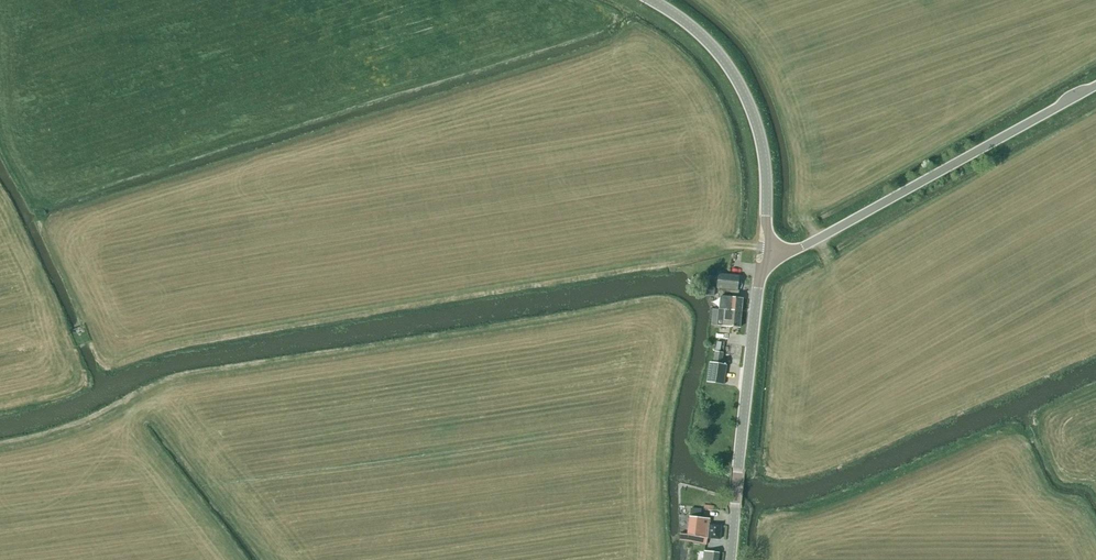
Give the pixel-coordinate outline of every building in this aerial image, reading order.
[(738,298),(739,291),(737,290),(739,277),(718,275),(716,288),(719,288),(718,297),(720,297),(719,309),(731,310),(731,311),(741,312),(742,299),(738,298)] [(714,290),(712,290),(707,294),(706,299),(714,299),(714,290)] [(731,310),(719,309),(719,310),(713,309),(711,325),(739,328),(741,312),(731,311),(731,310)] [(723,353),(715,351),(713,363),(710,362),(706,382),(724,385),(727,365),(721,364),(723,353)] [(720,540),(721,526),(709,524),(710,519),(700,518),(701,510),(690,509),(688,534),(687,542),(697,543),(698,537),(720,540)] [(719,553),(704,551),(703,559),(718,559),(719,553)]
